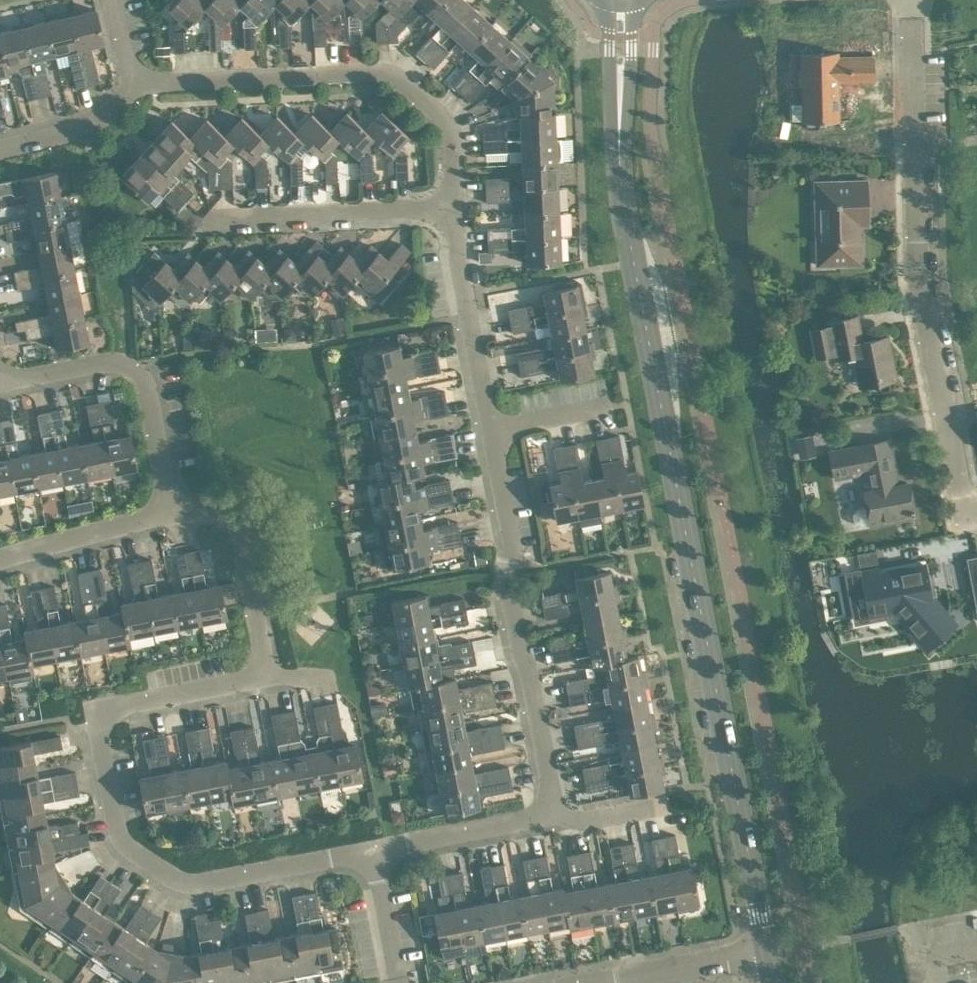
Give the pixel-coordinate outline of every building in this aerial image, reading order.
[(170,4),(181,14),(174,21),(175,49),(187,49),(186,25),(206,3),(205,3),(208,0),(174,0),(170,4)] [(205,3),(206,3),(216,12),(209,19),(210,48),(222,47),(221,23),(222,23),(241,1),(242,0),(208,0),(205,3)] [(241,1),(251,10),(244,18),(245,46),(257,45),(256,22),(276,0),(242,0),(241,1)] [(286,9),(279,16),(280,44),(292,44),(291,20),(307,2),(310,0),(276,0),(286,9)] [(307,2),(313,7),(314,14),(315,42),(327,42),(326,18),(343,0),(310,0),(307,2)] [(356,5),(349,13),(350,41),(362,40),(361,17),(377,0),(350,0),(356,5)] [(376,19),(377,40),(389,39),(388,23),(410,0),(387,0),(391,3),(376,19)] [(388,23),(389,39),(398,39),(398,31),(409,19),(412,19),(420,9),(423,9),(430,16),(433,12),(444,0),(410,0),(388,23)] [(417,49),(425,57),(474,4),(470,0),(444,0),(433,12),(443,22),(433,33),(432,32),(417,49)] [(474,4),(425,57),(434,65),(453,45),(452,44),(459,36),(469,46),(492,20),(474,4)] [(96,6),(72,12),(88,82),(100,80),(95,57),(91,43),(105,39),(96,6)] [(72,12),(48,18),(56,51),(69,48),(72,62),(72,63),(77,85),(88,82),(72,12)] [(48,18),(23,24),(41,94),(52,91),(47,68),(46,69),(43,54),(56,51),(48,18)] [(341,18),(327,18),(327,31),(341,30),(341,18)] [(469,65),(453,82),(462,90),(511,37),(492,20),(469,46),(480,55),(470,66),(469,65)] [(231,22),(222,23),(222,35),(231,34),(231,22)] [(0,30),(0,38),(1,38),(10,71),(17,69),(24,74),(23,74),(29,97),(41,94),(23,24),(0,30)] [(511,37),(462,90),(471,99),(489,78),(488,77),(495,70),(506,79),(529,54),(511,37)] [(10,71),(1,38),(0,38),(0,73),(10,71)] [(539,42),(532,50),(535,53),(542,46),(539,42)] [(171,43),(156,43),(157,52),(171,52),(171,43)] [(506,79),(502,83),(514,95),(554,76),(529,54),(506,79)] [(554,76),(514,95),(515,111),(521,111),(555,109),(554,76)] [(366,126),(365,126),(373,133),(373,134),(396,155),(397,177),(409,176),(408,150),(400,140),(408,131),(382,108),(366,126)] [(331,128),(330,128),(338,135),(361,156),(362,178),(374,178),(373,151),(364,143),(373,134),(373,133),(365,126),(366,126),(348,109),(331,128)] [(507,124),(484,125),(484,137),(556,134),(555,109),(521,111),(522,125),(507,126),(507,124)] [(296,129),(295,130),(303,137),(311,145),(326,158),(327,180),(339,179),(338,153),(329,145),(338,135),(330,128),(331,128),(312,111),(296,129)] [(261,131),(260,131),(268,138),(275,145),(291,159),(292,182),(304,181),(303,155),(311,145),(303,137),(295,130),(296,129),(278,112),(261,131)] [(226,132),(225,133),(233,140),(256,161),(257,183),(269,183),(268,156),(266,155),(275,145),(268,138),(260,131),(261,131),(242,114),(226,132)] [(191,134),(191,135),(221,162),(222,185),(234,185),(233,158),(223,150),(233,140),(225,133),(226,132),(207,116),(191,134)] [(173,117),(155,136),(181,160),(189,151),(209,169),(210,186),(222,185),(221,162),(191,135),(191,134),(173,117)] [(556,134),(484,137),(485,149),(508,148),(508,147),(523,146),(523,160),(558,159),(556,134)] [(155,136),(139,155),(186,198),(194,189),(181,177),(182,166),(184,163),(181,160),(155,136)] [(139,155),(122,173),(147,197),(157,187),(178,207),(186,198),(139,155)] [(868,158),(859,158),(860,166),(868,165),(868,158)] [(558,159),(523,160),(524,185),(559,184),(558,159)] [(0,179),(0,192),(13,190),(16,191),(27,189),(29,199),(61,193),(56,168),(0,179)] [(509,174),(486,175),(487,187),(510,186),(509,174)] [(868,177),(817,179),(818,223),(825,223),(827,261),(863,260),(862,222),(870,221),(868,177)] [(559,184),(524,185),(525,210),(560,208),(559,184)] [(510,186),(487,187),(487,199),(511,198),(510,186)] [(20,216),(5,219),(7,229),(22,226),(34,224),(66,217),(69,216),(71,213),(68,195),(65,192),(61,193),(29,199),(32,214),(20,216)] [(512,223),(488,224),(488,225),(489,236),(561,233),(560,208),(525,210),(526,224),(512,225),(512,223)] [(22,226),(7,229),(8,239),(24,235),(36,233),(39,248),(70,242),(66,217),(34,224),(22,226)] [(128,217),(128,226),(138,226),(138,217),(128,217)] [(561,233),(489,236),(489,248),(492,248),(513,247),(513,246),(527,245),(528,260),(562,258),(561,233)] [(266,278),(260,284),(273,296),(278,296),(281,292),(296,277),(296,276),(318,251),(325,243),(318,237),(311,244),(297,260),(288,252),(287,252),(287,253),(265,277),(266,278)] [(379,249),(354,276),(354,277),(370,291),(371,291),(380,299),(399,277),(390,269),(393,267),(404,254),(410,248),(402,240),(388,255),(379,247),(379,248),(379,249)] [(30,265),(14,268),(16,278),(32,274),(44,272),(75,266),(70,242),(39,248),(42,262),(30,265)] [(349,250),(326,275),(327,275),(333,281),(329,285),(339,294),(342,290),(354,277),(354,276),(379,249),(379,248),(372,242),(358,257),(349,249),(348,249),(349,250)] [(318,251),(296,276),(296,277),(312,291),(327,275),(326,275),(349,250),(348,249),(341,243),(334,251),(325,243),(318,251)] [(257,254),(235,279),(242,285),(240,287),(240,289),(245,294),(248,294),(250,292),(251,294),(260,284),(266,278),(265,277),(287,253),(287,252),(280,246),(266,261),(257,253),(256,254),(257,254)] [(205,281),(194,293),(200,299),(211,287),(221,295),(235,279),(257,254),(256,254),(249,247),(236,262),(227,254),(226,255),(226,256),(204,280),(205,281)] [(134,270),(132,273),(133,287),(153,305),(160,305),(159,298),(167,289),(174,282),(196,257),(195,257),(188,250),(174,265),(166,257),(155,248),(134,270)] [(489,248),(480,249),(480,255),(480,259),(493,258),(492,248),(489,248)] [(174,282),(167,289),(177,299),(181,301),(184,302),(188,303),(190,303),(190,297),(194,293),(205,281),(204,280),(226,256),(226,255),(219,249),(205,264),(196,256),(195,257),(196,257),(174,282)] [(404,254),(393,267),(402,275),(413,263),(404,254)] [(32,274),(16,278),(18,287),(34,284),(45,282),(48,297),(80,290),(75,266),(44,272),(32,274)] [(532,301),(509,306),(511,318),(586,303),(584,296),(581,280),(578,277),(557,281),(558,285),(544,288),(546,300),(532,303),(532,301)] [(51,311),(15,318),(17,328),(26,326),(41,323),(53,321),(85,315),(80,290),(48,297),(51,311)] [(586,303),(511,318),(513,329),(536,325),(536,324),(550,321),(552,332),(586,326),(583,312),(587,311),(586,303)] [(830,321),(811,324),(815,354),(836,350),(837,355),(854,352),(860,383),(897,376),(889,333),(864,337),(859,312),(829,318),(830,321)] [(344,314),(331,316),(335,333),(347,330),(344,314)] [(41,323),(26,326),(28,336),(43,333),(55,330),(58,346),(90,340),(85,315),(53,321),(41,323)] [(271,324),(256,325),(256,338),(272,338),(271,324)] [(292,325),(284,325),(285,338),(298,337),(297,330),(292,325)] [(234,326),(226,327),(227,341),(236,340),(234,326)] [(540,345),(517,349),(520,361),(594,347),(593,339),(589,340),(586,326),(552,332),(544,334),(546,345),(540,346),(540,345)] [(193,328),(184,328),(184,336),(185,346),(195,345),(194,336),(193,328)] [(213,334),(194,336),(195,345),(214,344),(213,334)] [(368,368),(363,369),(363,372),(439,357),(437,345),(415,349),(415,351),(402,353),(400,342),(364,349),(368,368)] [(594,347),(520,361),(522,373),(545,368),(545,367),(559,364),(561,376),(595,370),(592,355),(596,354),(594,347)] [(439,357),(363,372),(364,374),(369,373),(373,392),(408,385),(406,374),(419,372),(419,373),(442,369),(439,357)] [(376,410),(371,411),(371,414),(448,399),(445,387),(423,392),(423,393),(410,395),(408,385),(373,392),(376,410)] [(110,397),(99,399),(112,470),(137,465),(131,431),(116,434),(113,420),(115,420),(110,397)] [(95,438),(81,441),(88,474),(112,470),(99,399),(87,401),(91,424),(93,424),(95,438)] [(448,399),(371,414),(372,416),(376,436),(381,435),(381,434),(416,427),(414,417),(427,414),(427,415),(450,411),(448,399)] [(803,399),(797,404),(798,411),(805,414),(811,409),(810,401),(803,399)] [(62,406),(50,408),(64,479),(88,474),(81,441),(68,443),(65,429),(66,429),(62,406)] [(47,447),(33,450),(39,484),(64,479),(50,408),(38,411),(43,434),(44,433),(47,447)] [(13,415),(1,418),(15,488),(39,484),(33,450),(19,453),(17,440),(18,440),(13,415)] [(15,488),(1,418),(0,418),(0,491),(15,488)] [(385,453),(379,454),(379,456),(456,442),(453,430),(431,434),(431,435),(418,438),(416,427),(381,434),(381,435),(385,453)] [(813,431),(796,434),(801,455),(817,452),(813,431)] [(620,432),(608,434),(622,505),(644,500),(637,467),(626,469),(623,455),(625,455),(620,432)] [(606,473),(594,475),(601,509),(622,505),(608,434),(597,436),(601,459),(603,459),(606,473)] [(891,437),(831,449),(836,476),(865,470),(869,488),(866,489),(872,523),(917,514),(910,480),(900,482),(891,437)] [(567,442),(566,442),(579,513),(581,522),(602,518),(601,509),(594,475),(583,477),(581,463),(582,463),(578,440),(567,442)] [(378,459),(376,461),(379,479),(389,477),(417,472),(425,471),(422,459),(435,456),(436,458),(458,453),(456,442),(379,456),(380,458),(378,459)] [(563,478),(551,481),(553,492),(558,517),(579,513),(566,442),(554,445),(559,468),(560,467),(563,478)] [(381,499),(376,500),(376,502),(452,487),(450,476),(428,480),(428,481),(419,483),(417,472),(389,477),(379,479),(377,479),(381,499)] [(551,481),(541,483),(543,493),(553,492),(551,481)] [(452,487),(376,502),(377,505),(382,504),(386,522),(421,515),(419,505),(432,502),(432,503),(455,499),(452,487)] [(352,505),(351,498),(342,499),(344,507),(352,505)] [(386,522),(379,523),(383,545),(461,530),(458,518),(436,522),(436,523),(423,526),(421,515),(386,522)] [(461,530),(383,545),(387,566),(394,565),(429,558),(427,547),(440,545),(440,546),(463,541),(461,530)] [(485,545),(474,547),(477,561),(488,558),(485,545)] [(880,559),(877,545),(858,549),(860,563),(880,559)] [(200,546),(189,548),(202,619),(227,614),(225,604),(224,596),(221,581),(206,583),(203,569),(205,569),(200,546)] [(185,588),(171,590),(178,624),(202,619),(189,548),(177,551),(181,574),(183,573),(185,588)] [(152,556),(140,558),(154,629),(178,624),(171,590),(158,593),(155,579),(156,579),(152,556)] [(469,556),(460,558),(461,563),(462,564),(470,562),(469,556)] [(136,597),(121,600),(123,608),(124,608),(129,633),(154,629),(140,558),(128,560),(133,583),(136,597)] [(879,565),(861,569),(869,607),(896,602),(933,642),(952,624),(926,596),(929,593),(923,561),(881,570),(879,565)] [(586,563),(575,566),(577,573),(588,571),(586,563)] [(100,565),(90,567),(106,646),(131,641),(129,633),(124,608),(123,608),(109,610),(106,596),(108,596),(102,567),(100,565)] [(88,615),(74,617),(81,651),(106,646),(90,567),(80,569),(79,571),(84,601),(86,600),(88,615)] [(564,588),(541,592),(544,604),(618,589),(617,582),(613,583),(610,568),(577,575),(579,586),(565,589),(564,588)] [(234,578),(221,581),(224,596),(237,593),(234,578)] [(55,583),(43,585),(57,656),(81,651),(74,617),(61,620),(58,606),(59,606),(55,583)] [(40,624),(25,627),(26,635),(27,635),(32,660),(57,656),(43,585),(31,587),(36,610),(37,610),(40,624)] [(618,589),(544,604),(546,616),(569,611),(569,610),(583,607),(585,618),(619,612),(616,598),(620,597),(618,589)] [(426,592),(392,598),(396,620),(467,606),(465,594),(442,599),(442,600),(429,603),(426,592)] [(0,601),(0,630),(9,673),(10,679),(32,675),(31,672),(35,671),(34,668),(32,660),(27,635),(26,635),(12,638),(10,623),(11,623),(6,600),(0,601)] [(467,606),(396,620),(400,641),(435,634),(433,623),(446,621),(447,622),(469,618),(467,606)] [(372,611),(361,612),(363,621),(374,620),(372,611)] [(573,631),(550,635),(552,647),(627,633),(625,625),(621,626),(619,612),(585,618),(587,630),(573,632),(573,631)] [(9,673),(0,630),(0,675),(9,673)] [(627,633),(552,647),(552,648),(554,657),(554,659),(577,654),(577,653),(591,650),(594,662),(627,655),(624,641),(628,640),(627,633)] [(435,634),(400,641),(404,662),(475,649),(473,637),(451,641),(451,638),(436,641),(435,634)] [(475,649),(404,662),(409,684),(456,675),(456,674),(454,665),(455,665),(477,660),(475,649)] [(593,673),(566,678),(569,690),(647,675),(646,667),(642,668),(639,653),(627,655),(594,662),(594,663),(596,673),(593,673)] [(456,675),(409,684),(413,705),(417,705),(495,690),(493,678),(468,683),(468,685),(458,687),(456,675)] [(647,675),(569,690),(571,702),(598,697),(602,696),(609,701),(610,704),(614,704),(647,697),(645,683),(649,682),(647,675)] [(495,690),(417,705),(421,726),(464,718),(462,706),(472,704),(472,706),(498,701),(495,690)] [(601,716),(575,721),(577,733),(655,718),(654,710),(650,711),(647,697),(614,704),(616,715),(602,718),(601,716)] [(386,698),(371,701),(373,713),(389,709),(386,698)] [(338,699),(326,701),(341,780),(363,775),(356,739),(349,741),(346,727),(344,726),(343,726),(338,699)] [(319,743),(313,744),(320,784),(341,780),(326,701),(314,703),(320,733),(318,737),(319,743)] [(295,707),(284,709),(285,717),(299,788),(320,784),(313,744),(306,745),(305,739),(301,736),(295,707)] [(284,709),(272,712),(273,719),(285,717),(284,709)] [(282,754),(271,757),(278,792),(299,788),(285,717),(273,719),(278,741),(279,740),(282,754)] [(464,718),(421,726),(425,747),(503,732),(501,720),(476,725),(476,727),(466,729),(464,718)] [(655,718),(577,733),(579,745),(606,740),(606,738),(620,736),(622,747),(656,740),(653,726),(657,726),(655,718)] [(255,723),(243,725),(256,796),(278,792),(271,757),(260,759),(257,745),(259,744),(255,723)] [(209,724),(198,726),(211,797),(232,793),(233,793),(228,765),(227,757),(215,759),(212,745),(214,745),(209,724)] [(228,765),(233,793),(232,793),(234,801),(256,796),(243,725),(231,728),(235,749),(236,749),(239,763),(228,765)] [(194,763),(184,765),(190,801),(211,797),(198,726),(186,728),(190,749),(192,749),(194,763)] [(0,744),(0,764),(1,770),(36,763),(34,750),(63,745),(61,732),(0,744)] [(167,732),(155,734),(169,805),(190,801),(184,765),(172,768),(170,753),(171,753),(167,732)] [(503,732),(425,747),(429,768),(437,767),(472,760),(470,749),(480,747),(480,749),(506,744),(503,732)] [(152,772),(140,774),(147,809),(169,805),(155,734),(143,736),(148,758),(149,757),(152,772)] [(610,759),(583,765),(585,776),(664,761),(662,754),(658,754),(656,740),(622,747),(624,758),(610,761),(610,759)] [(393,753),(381,755),(383,767),(395,765),(393,753)] [(472,760),(437,767),(441,788),(512,775),(509,763),(484,768),(484,770),(474,772),(472,760)] [(664,761),(585,776),(587,788),(614,783),(614,782),(628,779),(630,791),(664,784),(661,770),(665,769),(664,761)] [(36,763),(1,770),(6,794),(71,782),(79,780),(77,769),(77,768),(68,770),(39,775),(36,763)] [(512,775),(441,788),(445,810),(480,803),(484,803),(483,795),(486,789),(488,789),(488,791),(514,786),(512,775)] [(71,782),(6,794),(10,818),(46,812),(43,799),(73,793),(81,791),(79,780),(71,782)] [(369,803),(366,808),(367,814),(378,812),(376,801),(369,803)] [(404,807),(392,809),(395,820),(406,818),(404,807)] [(46,812),(10,818),(15,843),(80,830),(77,817),(59,821),(59,819),(52,820),(47,818),(46,812)] [(80,830),(15,843),(20,867),(55,860),(53,848),(82,842),(91,840),(89,828),(80,830)] [(676,831),(664,833),(678,904),(700,899),(693,863),(682,865),(676,831)] [(659,870),(649,871),(657,908),(678,904),(664,833),(652,835),(659,870)] [(633,839),(622,841),(636,912),(657,908),(649,871),(640,873),(633,839)] [(616,878),(607,880),(614,916),(636,912),(622,841),(610,843),(616,878)] [(591,847),(579,849),(593,920),(614,916),(607,880),(598,881),(591,847)] [(565,888),(564,888),(570,920),(570,924),(593,920),(579,849),(567,852),(574,886),(565,888)] [(547,852),(535,854),(548,925),(570,920),(564,888),(565,888),(564,884),(553,886),(547,852)] [(530,890),(520,892),(527,929),(548,925),(535,854),(523,856),(530,890)] [(55,860),(20,867),(27,901),(66,877),(55,860)] [(504,860),(492,862),(506,933),(527,929),(520,892),(511,894),(504,860)] [(487,899),(478,901),(485,937),(506,933),(492,862),(481,864),(487,899)] [(462,868),(450,870),(464,941),(485,937),(478,901),(469,902),(462,868)] [(438,908),(435,908),(444,955),(466,950),(464,941),(450,870),(438,873),(442,891),(438,892),(440,903),(438,908)] [(74,890),(54,920),(74,933),(111,879),(101,872),(84,897),(74,890)] [(66,877),(27,901),(54,920),(74,890),(66,877)] [(111,879),(74,933),(95,947),(115,917),(108,913),(107,906),(121,885),(111,879)] [(317,888),(304,890),(306,898),(319,963),(320,969),(345,964),(344,958),(343,956),(345,955),(347,953),(345,946),(343,945),(341,945),(337,923),(327,925),(324,911),(323,910),(321,910),(318,896),(317,888)] [(300,930),(287,933),(294,968),(319,963),(306,898),(304,890),(294,892),(293,893),(294,901),(300,930)] [(115,917),(95,947),(115,961),(152,906),(142,900),(125,925),(115,917)] [(269,905),(257,908),(270,973),(294,968),(287,933),(275,935),(269,905)] [(152,906),(115,961),(136,975),(157,946),(145,938),(162,913),(152,906)] [(251,940),(239,942),(246,977),(270,973),(257,908),(246,910),(251,940)] [(190,952),(196,982),(217,982),(221,982),(209,917),(207,909),(195,912),(197,919),(203,949),(190,952)] [(220,915),(209,917),(221,982),(246,977),(239,942),(226,944),(220,915)] [(136,975),(148,982),(165,982),(175,942),(164,940),(163,947),(157,946),(136,975)] [(165,982),(196,982),(190,952),(178,949),(179,943),(175,942),(165,982)] [(91,952),(85,961),(91,964),(96,956),(91,952)] [(505,961),(499,969),(506,974),(512,966),(505,961)]
